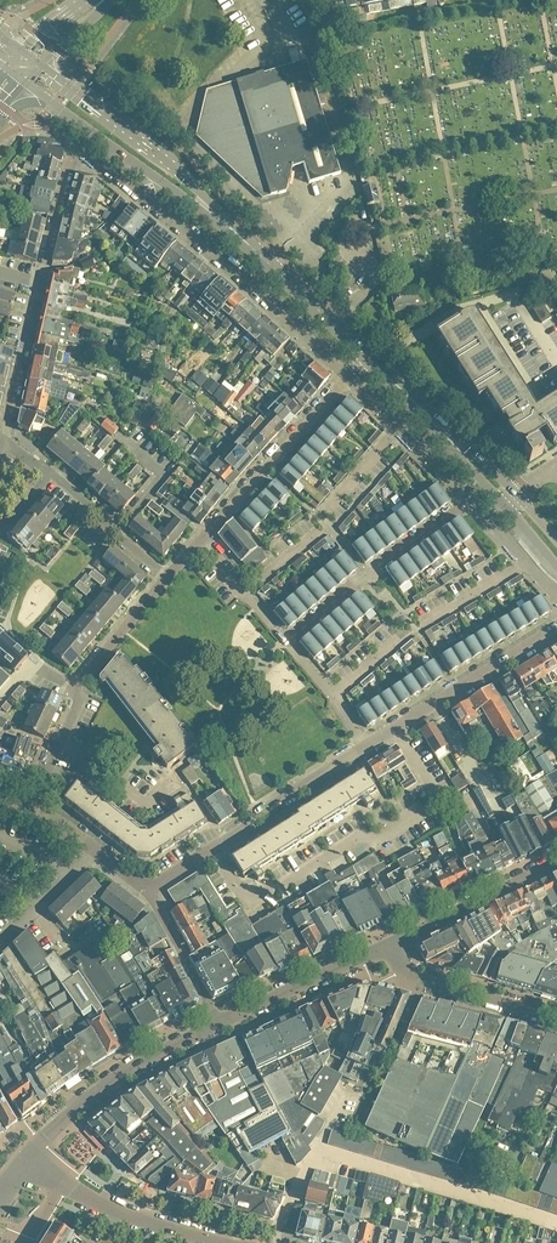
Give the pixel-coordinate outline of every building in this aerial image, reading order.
[(310,10),(332,6),(331,0),(308,0),(310,10)] [(401,0),(400,0),(388,2),(390,9),(402,7),(401,0)] [(436,0),(413,0),(414,4),(414,5),(426,3),(427,9),(437,7),(436,0)] [(185,29),(176,33),(231,155),(238,152),(288,203),(326,166),(298,136),(304,130),(247,1),(239,5),(238,4),(184,28),(185,29)] [(382,11),(381,4),(368,6),(369,13),(382,11)] [(362,14),(361,9),(361,7),(348,10),(350,17),(362,14)] [(335,19),(333,12),(321,15),(322,22),(335,19)] [(296,53),(287,56),(292,67),(300,64),(296,53)] [(60,162),(63,151),(51,148),(53,140),(38,139),(34,156),(36,156),(60,162)] [(58,172),(60,162),(36,156),(35,162),(26,160),(25,164),(58,172)] [(37,178),(55,183),(58,172),(25,164),(24,169),(39,172),(37,178)] [(94,183),(97,177),(76,172),(73,183),(102,190),(103,188),(94,183)] [(53,193),(55,183),(37,178),(35,185),(28,183),(27,188),(30,188),(32,189),(32,188),(53,193)] [(101,192),(102,190),(73,183),(70,194),(90,199),(97,201),(101,192)] [(378,197),(376,190),(375,184),(363,187),(367,205),(379,202),(378,197)] [(32,189),(30,188),(27,188),(21,187),(19,196),(50,204),(53,193),(32,188),(32,189)] [(96,206),(97,201),(90,199),(70,194),(67,205),(86,209),(88,203),(96,206)] [(15,195),(14,200),(26,202),(24,209),(48,215),(50,204),(19,196),(15,195)] [(121,206),(126,202),(120,196),(115,202),(121,206)] [(87,216),(89,210),(86,209),(67,205),(64,216),(101,224),(103,222),(87,216)] [(112,232),(118,237),(139,212),(131,205),(110,231),(112,232)] [(8,217),(10,210),(3,208),(1,215),(8,217)] [(128,244),(147,219),(139,212),(118,237),(123,241),(124,240),(128,243),(128,244)] [(43,234),(46,220),(24,215),(21,229),(43,234)] [(96,229),(101,224),(64,216),(61,228),(82,233),(84,226),(90,227),(96,229)] [(143,242),(156,226),(147,219),(128,244),(128,243),(127,245),(131,249),(132,248),(135,251),(138,247),(143,242)] [(110,242),(101,233),(105,229),(102,226),(93,234),(97,238),(106,247),(110,242)] [(138,247),(135,251),(135,252),(154,268),(160,262),(176,242),(156,226),(143,242),(138,247)] [(81,238),(82,233),(61,228),(58,239),(81,245),(86,241),(84,239),(81,238)] [(39,248),(43,234),(21,229),(17,242),(39,248)] [(86,247),(97,238),(93,234),(86,241),(81,245),(58,239),(55,251),(80,255),(84,253),(86,247)] [(36,262),(39,248),(17,242),(14,257),(36,262)] [(118,249),(110,242),(106,247),(114,255),(118,249)] [(171,268),(186,250),(176,242),(160,262),(162,264),(161,265),(168,271),(171,267),(171,268)] [(181,276),(196,258),(186,250),(171,268),(176,272),(181,276)] [(72,260),(73,257),(76,257),(80,255),(55,251),(53,262),(68,263),(72,260)] [(96,266),(88,254),(79,260),(86,272),(96,266)] [(190,283),(205,266),(196,258),(181,276),(186,280),(182,285),(186,288),(188,286),(190,284),(190,283)] [(135,266),(129,260),(126,264),(132,270),(135,266)] [(143,272),(135,266),(132,270),(140,276),(143,272)] [(219,277),(205,266),(190,283),(190,284),(194,288),(196,290),(200,293),(194,299),(198,302),(203,296),(219,277)] [(77,280),(79,272),(72,270),(56,271),(55,274),(51,272),(49,281),(69,286),(71,278),(77,280)] [(140,276),(146,281),(149,277),(143,272),(140,276)] [(237,292),(219,277),(203,296),(198,302),(197,303),(214,317),(215,316),(220,310),(237,292)] [(46,294),(77,302),(85,304),(87,297),(78,295),(74,294),(67,292),(69,286),(49,281),(46,293),(46,294)] [(424,305),(420,285),(405,288),(390,291),(394,311),(409,308),(424,305)] [(162,287),(158,292),(163,297),(167,291),(162,287)] [(163,297),(158,292),(152,288),(149,292),(161,301),(162,300),(164,302),(166,299),(164,297),(163,297)] [(168,291),(164,297),(166,299),(168,301),(173,295),(168,291)] [(15,295),(12,295),(13,293),(12,293),(12,295),(1,292),(0,296),(0,315),(9,317),(15,295)] [(228,317),(246,300),(237,292),(220,310),(215,316),(224,323),(228,317)] [(183,293),(174,305),(180,310),(189,298),(183,293)] [(85,304),(77,302),(46,294),(43,307),(63,312),(65,304),(68,304),(73,306),(84,308),(85,304)] [(539,299),(530,304),(542,323),(551,317),(539,298),(539,299)] [(238,325),(255,308),(246,300),(228,317),(224,323),(222,325),(222,326),(211,336),(215,340),(226,329),(226,330),(233,322),(238,325)] [(40,320),(77,329),(78,323),(61,319),(63,312),(43,307),(40,320)] [(96,313),(116,319),(118,314),(98,308),(96,313)] [(247,333),(263,316),(255,308),(238,325),(233,330),(237,334),(242,329),(247,333)] [(191,309),(186,315),(189,317),(194,311),(191,309)] [(502,419),(504,418),(506,421),(509,425),(507,426),(513,436),(515,436),(516,438),(517,439),(520,444),(545,429),(553,442),(556,440),(556,399),(535,414),(532,410),(531,411),(526,404),(528,403),(470,312),(465,313),(436,331),(436,332),(440,339),(442,338),(452,354),(451,355),(459,368),(460,367),(471,384),(469,384),(478,398),(487,392),(492,400),(498,410),(497,411),(502,418),(502,419)] [(248,350),(272,323),(263,316),(247,333),(252,338),(244,347),(248,350)] [(190,321),(179,319),(177,328),(188,331),(190,321)] [(75,335),(77,329),(40,320),(37,333),(57,338),(59,331),(75,335)] [(264,349),(280,331),(272,323),(248,350),(238,362),(239,362),(240,360),(243,362),(259,345),(264,349)] [(210,337),(216,331),(208,325),(203,330),(210,337)] [(273,357),(289,339),(280,331),(264,349),(269,354),(264,360),(269,365),(275,358),(273,357)] [(65,353),(66,348),(60,346),(59,346),(60,340),(57,339),(57,338),(37,333),(34,345),(58,350),(58,351),(64,352),(65,353)] [(295,350),(298,347),(292,342),(285,350),(292,356),(296,351),(295,350)] [(62,363),(64,352),(58,351),(58,350),(34,345),(32,357),(62,363)] [(14,351),(0,348),(0,362),(10,365),(14,351)] [(279,359),(285,364),(289,360),(283,355),(279,359)] [(330,376),(306,355),(303,359),(305,360),(301,365),(303,367),(305,365),(307,367),(309,369),(307,370),(324,384),(330,376)] [(90,375),(91,371),(65,365),(65,364),(62,363),(32,357),(30,368),(53,373),(54,368),(67,371),(83,377),(86,378),(87,377),(88,377),(90,376),(90,375)] [(276,361),(272,367),(277,372),(282,366),(276,361)] [(10,365),(0,362),(0,377),(7,379),(10,365)] [(272,367),(264,377),(269,381),(274,375),(277,372),(272,367)] [(51,381),(53,373),(30,368),(27,380),(56,386),(66,390),(67,384),(51,381)] [(324,384),(307,370),(304,374),(298,368),(295,372),(299,376),(317,391),(324,384)] [(191,379),(193,381),(200,387),(208,379),(198,370),(191,379)] [(317,391),(299,376),(297,378),(299,380),(297,383),(291,378),(289,381),(288,381),(291,384),(310,400),(317,391)] [(145,379),(142,386),(151,389),(153,383),(154,381),(145,379)] [(210,379),(203,389),(212,396),(220,386),(210,379)] [(289,387),(291,384),(288,381),(286,379),(282,384),(288,389),(289,387)] [(56,386),(27,380),(25,391),(48,396),(50,397),(65,400),(66,390),(56,386)] [(264,380),(259,385),(264,389),(269,384),(264,380)] [(310,400),(291,384),(289,387),(291,389),(287,395),(303,408),(310,400)] [(222,385),(213,397),(222,404),(231,392),(222,385)] [(241,405),(252,391),(246,386),(235,401),(241,405)] [(138,396),(136,400),(145,403),(150,389),(142,387),(139,396),(138,396)] [(44,414),(47,399),(49,400),(50,397),(48,396),(25,391),(21,406),(36,409),(36,412),(44,414)] [(222,408),(227,411),(238,395),(233,392),(222,408)] [(302,409),(284,394),(279,399),(275,395),(271,398),(272,399),(293,418),(302,409)] [(167,415),(185,428),(200,409),(182,395),(167,415)] [(363,409),(349,397),(340,407),(354,419),(363,409)] [(293,418),(272,399),(268,403),(272,407),(268,411),(267,411),(285,426),(293,418)] [(136,401),(133,410),(140,412),(143,404),(136,401)] [(65,427),(80,408),(70,404),(59,422),(65,427)] [(267,411),(268,411),(259,404),(256,408),(264,415),(260,419),(278,434),(285,426),(267,411)] [(354,419),(340,407),(332,417),(345,429),(354,419)] [(42,426),(44,421),(45,421),(45,420),(21,409),(18,423),(17,424),(29,433),(33,424),(42,426)] [(146,427),(153,432),(162,421),(154,415),(146,427)] [(107,417),(101,425),(112,435),(119,427),(107,417)] [(345,429),(332,417),(323,426),(337,439),(345,429)] [(91,423),(85,418),(81,424),(86,428),(91,423)] [(278,434),(260,419),(252,427),(270,442),(278,434)] [(82,434),(86,428),(81,424),(76,429),(82,434)] [(268,443),(250,428),(245,433),(235,424),(232,428),(235,430),(237,432),(260,452),(268,443)] [(337,439),(323,426),(314,436),(328,448),(337,439)] [(260,452),(237,432),(235,430),(231,434),(238,441),(235,444),(253,460),(260,452)] [(377,439),(382,433),(378,430),(373,435),(377,439)] [(57,457),(72,440),(61,431),(46,448),(57,457)] [(377,439),(373,435),(368,441),(372,445),(377,439)] [(112,440),(107,436),(102,441),(108,446),(112,440)] [(328,448),(314,436),(306,446),(319,458),(328,448)] [(68,466),(83,449),(72,440),(57,457),(68,466)] [(103,452),(108,446),(102,441),(97,447),(103,452)] [(238,476),(221,460),(218,457),(204,447),(205,447),(199,443),(189,455),(229,487),(238,476)] [(543,453),(536,443),(523,452),(530,462),(543,453)] [(253,460),(235,444),(229,451),(226,448),(223,453),(226,455),(221,460),(238,476),(253,460)] [(319,458),(306,446),(297,456),(311,468),(319,458)] [(79,475),(93,458),(83,449),(68,466),(79,475)] [(119,460),(124,454),(118,449),(114,455),(119,460)] [(364,453),(360,449),(355,455),(359,459),(364,453)] [(410,456),(406,452),(401,458),(405,462),(410,456)] [(354,464),(359,459),(355,455),(350,461),(354,464)] [(311,468),(297,456),(288,466),(302,478),(311,468)] [(104,467),(93,458),(79,475),(89,483),(103,469),(104,467)] [(405,462),(401,458),(396,464),(400,467),(405,462)] [(138,475),(142,469),(137,465),(132,470),(138,475)] [(228,488),(198,465),(194,470),(207,480),(204,484),(221,497),(227,489),(228,488)] [(293,488),(298,482),(304,487),(303,489),(320,503),(325,498),(321,494),(302,478),(288,466),(279,476),(293,488)] [(113,478),(103,469),(89,483),(87,486),(98,495),(113,478)] [(342,478),(347,473),(343,469),(338,475),(342,478)] [(133,481),(138,475),(132,470),(127,476),(133,481)] [(221,497),(204,484),(200,489),(184,476),(176,470),(173,474),(177,478),(181,480),(186,484),(214,506),(221,497)] [(392,476),(387,473),(382,478),(386,482),(392,476)] [(170,487),(177,478),(173,474),(172,475),(165,483),(170,487)] [(337,484),(342,478),(338,475),(333,480),(337,484)] [(109,504),(123,487),(113,478),(98,495),(109,504)] [(381,487),(386,482),(382,478),(377,484),(381,487)] [(288,493),(275,480),(266,490),(279,503),(288,493)] [(162,496),(170,487),(165,483),(157,493),(162,496)] [(214,506),(186,484),(182,489),(193,497),(192,500),(190,498),(188,500),(207,515),(214,506),(214,507),(214,506)] [(448,499),(437,484),(426,492),(437,507),(448,499)] [(120,513),(134,496),(123,487),(109,504),(120,513)] [(437,507),(426,492),(424,488),(413,496),(416,500),(426,514),(437,507)] [(325,498),(330,492),(326,489),(321,494),(325,498)] [(279,503),(266,490),(257,500),(270,512),(279,503)] [(68,510),(60,504),(46,492),(38,502),(37,501),(36,502),(37,503),(54,518),(58,521),(68,510)] [(365,498),(368,502),(374,496),(370,493),(365,498)] [(207,515),(188,500),(187,501),(189,503),(186,507),(178,501),(173,496),(169,501),(166,499),(161,505),(186,525),(192,517),(200,524),(201,523),(200,523),(207,515)] [(368,502),(365,498),(360,504),(364,507),(368,502)] [(159,516),(164,510),(151,500),(146,506),(159,516)] [(270,512),(257,500),(248,509),(261,522),(270,512)] [(426,514),(416,500),(405,507),(416,522),(426,514)] [(54,518),(37,503),(36,504),(35,503),(36,504),(28,514),(45,529),(54,518)] [(416,522),(405,507),(394,515),(405,530),(416,522)] [(261,522),(248,509),(239,519),(252,532),(261,522)] [(297,521),(303,516),(300,512),(294,517),(297,521)] [(351,522),(356,516),(352,512),(347,518),(351,522)] [(45,529),(28,514),(20,524),(19,523),(20,524),(19,525),(36,539),(45,529)] [(405,530),(394,515),(386,521),(384,523),(394,538),(405,530)] [(155,531),(152,529),(138,517),(128,528),(145,542),(155,531)] [(297,521),(294,517),(288,521),(291,526),(297,521)] [(346,527),(351,522),(347,518),(342,524),(346,527)] [(172,545),(186,528),(175,519),(166,530),(161,536),(172,545)] [(266,560),(232,519),(218,534),(237,557),(251,572),(266,560)] [(474,534),(463,519),(452,527),(463,542),(474,534)] [(172,545),(161,536),(166,530),(158,523),(152,529),(155,531),(145,542),(162,557),(172,545)] [(394,538),(384,523),(373,531),(384,545),(394,538)] [(36,539),(19,525),(18,524),(17,525),(18,526),(10,536),(27,550),(32,545),(37,550),(42,544),(36,539)] [(78,529),(72,524),(68,529),(74,534),(78,529)] [(463,542),(452,527),(441,535),(452,550),(463,542)] [(277,537),(283,533),(279,528),(273,533),(277,537)] [(74,534),(68,529),(63,534),(70,539),(74,534)] [(384,545),(373,531),(362,538),(373,553),(384,545)] [(271,542),(277,537),(273,533),(267,538),(271,542)] [(347,540),(362,561),(373,553),(362,538),(358,533),(347,540)] [(452,550),(441,535),(431,543),(441,557),(452,550)] [(322,547),(327,543),(323,539),(318,543),(322,547)] [(312,548),(316,552),(322,547),(318,543),(312,548)] [(441,557),(431,543),(420,550),(431,565),(434,570),(445,563),(441,557)] [(60,550),(54,545),(50,550),(56,556),(60,550)] [(121,554),(121,555),(112,547),(102,559),(120,573),(129,562),(121,555),(122,554),(121,554)] [(355,566),(344,552),(340,548),(330,557),(333,561),(345,575),(355,566)] [(485,561),(482,556),(478,549),(471,554),(475,560),(478,564),(485,561)] [(47,567),(56,556),(50,550),(41,561),(47,567)] [(431,565),(420,550),(409,558),(420,573),(431,565)] [(307,559),(304,555),(298,559),(301,564),(307,559)] [(420,573),(409,558),(399,566),(409,580),(420,573)] [(295,568),(301,564),(298,559),(292,564),(295,568)] [(478,564),(475,560),(469,564),(472,568),(478,564)] [(345,575),(333,561),(323,569),(335,583),(345,575)] [(146,576),(138,569),(138,568),(138,567),(137,568),(129,562),(120,573),(125,578),(137,587),(146,576)] [(9,575),(12,567),(5,564),(2,573),(9,575)] [(409,580),(399,566),(388,574),(398,588),(409,580)] [(106,579),(102,576),(94,569),(88,575),(101,585),(106,579)] [(335,583),(323,569),(313,578),(325,592),(335,583)] [(473,569),(465,573),(469,580),(477,575),(473,569)] [(462,574),(459,570),(453,573),(456,578),(462,574)] [(287,575),(283,571),(277,576),(281,580),(287,575)] [(456,578),(453,573),(446,577),(449,582),(456,578)] [(7,588),(10,577),(4,574),(0,586),(4,587),(7,588)] [(524,579),(522,574),(515,578),(518,582),(524,579)] [(281,580),(277,576),(271,581),(275,585),(281,580)] [(123,604),(137,587),(125,578),(112,594),(123,604)] [(325,592),(313,578),(303,586),(315,600),(325,592)] [(518,582),(515,578),(509,582),(511,586),(518,582)] [(85,585),(79,581),(75,586),(80,591),(85,585)] [(440,588),(437,583),(430,587),(433,592),(440,588)] [(264,593),(271,588),(267,584),(261,589),(264,593)] [(91,590),(85,585),(80,591),(86,596),(91,590)] [(315,600),(303,586),(293,595),(305,609),(315,600)] [(433,592),(430,587),(424,591),(427,595),(433,592)] [(502,592),(499,587),(493,591),(495,596),(502,592)] [(123,604),(112,594),(106,589),(96,600),(114,615),(123,604)] [(489,600),(495,596),(493,591),(486,595),(489,600)] [(374,608),(362,594),(352,603),(364,616),(374,608)] [(422,598),(419,594),(412,598),(415,603),(422,598)] [(305,609),(293,595),(283,603),(295,617),(305,609)] [(551,612),(542,596),(530,603),(539,619),(551,612)] [(114,615),(96,600),(87,611),(105,626),(114,615)] [(479,605),(477,601),(470,605),(473,609),(479,605)] [(67,607),(62,602),(57,608),(62,612),(67,607)] [(295,617),(283,603),(273,612),(285,626),(295,617)] [(364,616),(352,603),(342,611),(353,625),(364,616)] [(539,619),(530,603),(519,610),(528,625),(539,619)] [(473,609),(470,605),(464,609),(466,613),(473,609)] [(68,617),(73,611),(67,607),(62,612),(68,617)] [(528,625),(519,610),(508,616),(517,632),(528,625)] [(105,626),(87,611),(78,622),(96,636),(105,626)] [(353,625),(342,611),(332,620),(344,634),(353,625)] [(450,623),(457,619),(454,614),(447,618),(450,623)] [(517,632),(508,616),(496,623),(506,639),(517,632)] [(450,623),(447,618),(441,622),(444,627),(450,623)] [(344,634),(332,620),(322,628),(334,642),(344,634)] [(375,630),(381,625),(378,621),(372,626),(375,630)] [(96,636),(78,622),(70,632),(87,647),(96,636)] [(49,628),(44,623),(39,629),(45,633),(49,628)] [(506,639),(496,623),(485,630),(494,645),(506,639)] [(439,629),(436,625),(430,629),(432,633),(439,629)] [(375,630),(372,626),(366,631),(370,635),(375,630)] [(50,638),(55,633),(49,628),(45,633),(50,638)] [(334,642),(322,628),(312,637),(324,651),(334,642)] [(494,645),(485,630),(474,636),(483,652),(494,645)] [(14,671),(27,656),(0,632),(0,658),(14,671)] [(87,647),(70,632),(61,643),(78,657),(87,647)] [(483,652),(474,636),(463,643),(472,659),(483,652)] [(324,651),(312,637),(301,646),(313,659),(324,651)] [(355,647),(361,642),(358,638),(352,643),(355,647)] [(460,638),(448,645),(451,650),(461,665),(472,659),(463,643),(460,638)] [(409,648),(415,643),(412,639),(406,644),(409,648)] [(78,657),(61,643),(52,654),(69,668),(78,657)] [(350,652),(355,647),(352,643),(346,648),(350,652)] [(400,649),(404,653),(409,648),(406,644),(400,649)] [(461,665),(451,650),(448,645),(437,652),(440,657),(449,672),(461,665)] [(556,682),(556,679),(556,665),(548,651),(537,658),(552,683),(556,682)] [(172,711),(164,700),(162,701),(156,694),(150,687),(153,685),(144,674),(142,676),(136,668),(133,670),(124,658),(120,655),(120,654),(120,653),(116,658),(100,678),(99,678),(99,679),(99,680),(99,681),(100,682),(100,683),(101,683),(102,683),(103,683),(105,683),(108,681),(121,697),(122,696),(126,702),(125,703),(140,722),(141,722),(145,727),(144,728),(159,747),(152,753),(156,758),(161,764),(163,762),(167,768),(170,765),(172,768),(195,750),(193,748),(196,745),(190,738),(192,736),(183,725),(181,727),(176,719),(170,712),(172,711)] [(335,664),(341,659),(338,655),(332,660),(335,664)] [(399,665),(395,661),(392,656),(386,661),(390,665),(394,669),(399,665)] [(552,683),(537,658),(525,665),(536,682),(541,678),(546,685),(552,683)] [(330,669),(335,664),(332,660),(326,665),(330,669)] [(383,670),(389,665),(390,665),(386,661),(380,666),(383,670)] [(444,676),(434,661),(422,668),(432,683),(444,676)] [(536,682),(525,665),(514,672),(524,689),(536,682)] [(432,683),(422,668),(411,675),(422,690),(432,683)] [(6,681),(10,677),(5,673),(1,677),(6,681)] [(369,682),(375,678),(371,674),(366,678),(369,682)] [(422,690),(411,675),(401,683),(411,698),(422,690)] [(525,710),(519,699),(522,698),(519,693),(519,692),(509,675),(499,681),(499,682),(530,733),(523,737),(527,743),(543,733),(528,708),(525,710)] [(369,682),(366,678),(360,683),(363,687),(369,682)] [(523,737),(530,733),(499,682),(492,686),(491,687),(468,701),(483,726),(484,726),(486,724),(486,723),(489,721),(505,747),(523,737)] [(411,698),(401,683),(390,690),(400,705),(411,698)] [(26,691),(20,686),(15,691),(21,696),(26,691)] [(353,696),(359,691),(356,687),(350,692),(353,696)] [(56,712),(62,699),(42,689),(35,703),(56,712)] [(400,705),(390,690),(379,697),(389,712),(400,705)] [(17,701),(21,696),(15,691),(11,696),(17,701)] [(526,695),(529,700),(535,697),(532,692),(526,695)] [(389,712),(379,697),(368,704),(378,720),(389,712)] [(468,701),(459,706),(470,723),(472,728),(475,726),(485,743),(491,739),(484,726),(483,726),(468,701)] [(530,705),(545,730),(551,726),(537,701),(530,705)] [(7,712),(11,707),(6,702),(1,707),(7,712)] [(50,725),(56,712),(35,703),(30,715),(50,725)] [(378,720),(368,704),(356,712),(367,727),(378,720)] [(472,728),(470,723),(459,706),(451,712),(470,743),(476,740),(469,730),(472,728)] [(44,738),(50,725),(30,715),(23,728),(44,738)] [(446,746),(432,723),(420,731),(434,754),(446,746)] [(25,763),(31,741),(17,737),(11,758),(25,763)] [(416,782),(404,762),(395,747),(382,755),(391,770),(393,769),(395,771),(398,769),(404,780),(400,783),(404,790),(416,782)] [(515,760),(510,752),(506,755),(511,763),(515,760)] [(194,770),(204,763),(197,753),(187,760),(191,765),(194,770)] [(555,771),(545,754),(536,759),(546,776),(545,776),(556,796),(556,770),(555,771)] [(391,770),(382,755),(368,763),(377,779),(391,770)] [(25,763),(11,758),(4,756),(0,767),(0,770),(20,776),(25,763)] [(200,779),(194,770),(191,765),(181,772),(191,785),(200,779)] [(310,833),(332,819),(377,791),(370,780),(371,779),(370,776),(368,777),(362,768),(295,810),(296,813),(230,855),(244,878),(312,835),(310,833)] [(525,770),(514,775),(521,789),(543,777),(541,774),(530,780),(525,770)] [(469,784),(462,773),(450,780),(455,788),(457,791),(469,784)] [(545,776),(524,789),(543,820),(542,820),(545,825),(556,843),(556,842),(556,796),(545,776)] [(162,852),(196,831),(207,824),(188,793),(179,798),(177,798),(174,800),(173,802),(178,810),(146,830),(142,830),(141,828),(139,831),(77,782),(62,801),(125,851),(127,848),(136,855),(150,856),(160,850),(162,852)] [(237,812),(224,793),(227,791),(221,783),(213,788),(212,786),(208,789),(211,794),(228,818),(237,812)] [(479,786),(472,789),(475,794),(481,791),(479,786)] [(481,791),(475,794),(477,799),(484,796),(481,791)] [(228,818),(211,794),(206,798),(208,800),(203,803),(218,824),(228,818)] [(556,843),(545,825),(542,820),(526,794),(514,800),(523,817),(523,816),(541,850),(556,843)] [(510,795),(501,800),(504,804),(513,800),(510,795)] [(484,796),(477,799),(480,804),(486,800),(484,796)] [(486,800),(480,804),(482,808),(488,805),(486,800)] [(513,800),(504,804),(506,809),(515,804),(513,800)] [(488,805),(482,808),(484,813),(491,810),(488,805)] [(491,810),(484,813),(487,818),(490,816),(493,814),(491,810)] [(491,845),(482,830),(471,812),(463,817),(473,834),(477,843),(478,842),(493,873),(505,868),(493,846),(492,845),(491,845)] [(487,818),(484,819),(490,830),(495,827),(490,816),(487,818)] [(509,824),(497,830),(498,832),(503,841),(501,841),(502,842),(514,863),(526,857),(525,856),(528,854),(529,856),(541,850),(523,816),(523,817),(512,822),(513,824),(510,825),(509,824)] [(493,873),(478,842),(477,843),(473,834),(463,817),(462,818),(455,822),(459,839),(469,858),(474,868),(475,868),(480,878),(480,879),(483,878),(493,873)] [(443,832),(432,837),(437,848),(448,842),(443,832)] [(498,832),(494,834),(498,843),(502,842),(501,841),(503,841),(498,832)] [(514,863),(502,842),(498,843),(493,846),(505,868),(514,863)] [(470,883),(460,862),(459,862),(451,846),(439,852),(448,870),(458,889),(470,883),(471,883),(470,883)] [(433,875),(418,849),(396,861),(400,868),(400,869),(421,906),(444,895),(433,875)] [(352,867),(357,876),(371,869),(370,867),(379,863),(373,853),(352,867)] [(480,878),(475,868),(474,868),(469,858),(465,859),(460,862),(470,883),(471,883),(477,880),(480,879),(480,878)] [(458,889),(448,870),(442,873),(437,863),(429,867),(433,875),(444,895),(458,889)] [(369,930),(384,923),(357,876),(352,867),(336,876),(333,871),(324,876),(328,883),(329,882),(358,935),(369,930)] [(262,943),(252,925),(237,901),(227,908),(219,895),(202,869),(167,891),(176,904),(200,889),(222,925),(228,934),(229,935),(241,953),(258,979),(278,971),(263,944),(262,943)] [(397,917),(384,893),(385,893),(385,892),(371,869),(357,876),(384,923),(397,917)] [(421,906),(400,869),(387,876),(393,888),(385,892),(385,893),(399,916),(421,906)] [(101,888),(87,873),(77,883),(91,897),(96,902),(100,898),(101,899),(105,893),(100,888),(101,888)] [(549,877),(540,882),(551,906),(552,907),(556,916),(556,917),(556,892),(549,877)] [(358,935),(329,882),(328,883),(286,907),(293,919),(292,919),(313,956),(327,950),(349,939),(358,935)] [(552,907),(551,906),(540,882),(530,886),(548,925),(549,926),(556,922),(556,917),(556,916),(552,907)] [(91,897),(77,883),(68,892),(86,911),(90,907),(86,902),(91,897)] [(111,907),(123,892),(113,883),(105,893),(101,899),(100,899),(111,907)] [(548,925),(530,886),(521,891),(530,912),(532,916),(539,931),(548,925)] [(530,912),(521,891),(511,895),(524,923),(528,921),(524,915),(530,912)] [(86,911),(68,892),(58,901),(72,915),(78,910),(82,915),(86,911)] [(117,921),(134,900),(123,892),(111,907),(117,912),(113,917),(117,921)] [(175,923),(206,905),(200,895),(169,912),(174,920),(175,923)] [(526,928),(524,923),(511,895),(501,900),(515,928),(520,926),(522,930),(526,928)] [(132,924),(144,908),(134,900),(117,921),(122,924),(126,919),(132,924)] [(493,904),(504,925),(511,935),(517,944),(521,942),(522,942),(514,929),(515,928),(501,900),(493,904)] [(72,915),(58,901),(49,910),(67,929),(71,925),(67,920),(72,915)] [(504,925),(493,904),(487,908),(500,932),(503,935),(508,941),(511,939),(509,937),(511,935),(504,925)] [(197,924),(194,919),(204,914),(207,919),(212,916),(206,905),(175,923),(181,933),(197,924)] [(293,929),(290,924),(291,923),(282,907),(252,926),(262,943),(263,944),(277,936),(284,933),(286,932),(293,929)] [(503,935),(500,932),(487,908),(487,907),(472,915),(473,915),(484,937),(487,941),(492,946),(500,954),(513,947),(508,941),(503,935)] [(153,956),(169,946),(152,913),(121,938),(134,958),(150,984),(152,984),(161,999),(160,1000),(170,1019),(171,1020),(187,1011),(173,989),(177,986),(176,984),(174,985),(168,975),(167,975),(162,977),(157,969),(163,966),(176,958),(171,949),(151,962),(145,952),(149,950),(153,956)] [(473,915),(465,920),(470,931),(479,947),(483,944),(487,941),(484,937),(473,915)] [(465,920),(448,928),(449,929),(458,945),(457,945),(459,947),(460,946),(463,948),(468,954),(476,949),(479,947),(470,931),(465,920)] [(186,944),(209,931),(207,927),(200,931),(197,924),(181,933),(186,944)] [(556,959),(556,940),(554,942),(549,926),(548,925),(539,931),(522,942),(521,942),(517,944),(513,947),(500,954),(498,960),(502,961),(496,981),(526,990),(533,993),(540,974),(547,967),(556,959)] [(458,945),(449,929),(448,928),(439,933),(438,933),(427,938),(427,939),(417,944),(425,962),(449,950),(457,945),(458,945)] [(311,957),(304,944),(301,945),(293,929),(286,932),(284,933),(277,936),(293,965),(311,957)] [(82,1016),(61,986),(72,978),(62,963),(54,953),(47,958),(40,949),(41,949),(41,948),(28,930),(13,944),(69,1032),(70,1031),(91,1067),(107,1057),(86,1022),(86,1021),(82,1016)] [(209,946),(205,939),(211,936),(209,931),(186,944),(192,954),(209,946)] [(258,979),(241,953),(229,935),(228,934),(215,942),(220,949),(224,956),(227,962),(238,980),(242,986),(246,984),(258,979)] [(293,965),(277,936),(263,944),(278,971),(279,972),(293,965)] [(126,1022),(129,1021),(124,1012),(121,1007),(126,1005),(119,993),(102,966),(101,963),(106,960),(95,942),(62,963),(72,978),(80,973),(104,1012),(109,1021),(124,1046),(136,1040),(136,1039),(126,1022)] [(220,949),(215,942),(209,946),(192,954),(189,957),(213,1000),(242,986),(238,980),(227,962),(224,956),(220,949)] [(69,1032),(13,944),(3,954),(42,1017),(52,1032),(53,1032),(78,1075),(91,1067),(70,1031),(69,1032)] [(487,979),(498,960),(500,954),(492,946),(490,949),(485,959),(476,976),(487,979)] [(476,976),(485,959),(476,956),(477,953),(476,952),(477,950),(476,949),(468,954),(467,955),(462,961),(453,970),(476,976)] [(444,968),(456,955),(449,950),(425,962),(426,962),(444,968)] [(124,963),(117,953),(106,960),(101,963),(102,966),(119,993),(136,983),(124,963)] [(53,1032),(52,1032),(42,1017),(3,954),(0,956),(0,968),(6,979),(21,1004),(45,1046),(42,1048),(48,1059),(63,1085),(64,1085),(78,1075),(53,1032)] [(453,970),(462,961),(456,955),(444,968),(453,970)] [(170,1019),(160,1000),(161,999),(152,984),(150,984),(134,958),(124,963),(136,983),(147,1001),(161,1025),(170,1019)] [(198,1000),(188,979),(186,980),(184,973),(176,958),(163,966),(167,975),(168,975),(174,985),(176,984),(177,986),(173,989),(187,1011),(197,1005),(198,1000)] [(547,967),(540,974),(533,993),(554,999),(556,994),(556,959),(547,967)] [(498,960),(487,979),(496,981),(502,961),(498,960)] [(122,1048),(102,1013),(104,1012),(80,973),(72,978),(61,986),(82,1016),(89,1010),(94,1017),(86,1022),(107,1057),(122,1048)] [(161,1025),(147,1001),(136,983),(119,993),(126,1005),(129,1009),(144,1035),(161,1025)] [(350,1011),(358,984),(345,990),(334,995),(343,1014),(347,1021),(350,1011)] [(365,1067),(398,991),(372,984),(354,1038),(349,1053),(348,1054),(346,1059),(337,1075),(341,1077),(358,1084),(365,1067)] [(349,1053),(354,1038),(372,984),(358,984),(350,1011),(347,1021),(342,1033),(342,1032),(337,1041),(345,1044),(342,1051),(349,1053)] [(393,1034),(399,1021),(410,995),(398,991),(365,1067),(376,1071),(393,1034)] [(347,1021),(343,1014),(334,995),(325,998),(308,1006),(319,1032),(337,1023),(342,1032),(342,1033),(347,1021)] [(407,1030),(422,998),(410,995),(399,1021),(406,1024),(404,1028),(407,1030)] [(63,1085),(48,1059),(42,1048),(45,1046),(21,1004),(19,1005),(16,998),(9,1002),(13,1008),(10,1010),(14,1017),(29,1049),(27,1050),(30,1056),(26,1058),(30,1068),(30,1069),(47,1098),(63,1085)] [(426,1152),(470,1048),(476,1034),(482,1013),(465,1010),(432,1001),(422,998),(407,1030),(365,1127),(375,1132),(392,1139),(423,1153),(424,1151),(426,1152)] [(318,1056),(323,1066),(330,1054),(328,1051),(321,1034),(319,1032),(308,1006),(298,1011),(309,1034),(314,1046),(317,1053),(318,1056)] [(144,1035),(129,1009),(124,1012),(129,1021),(126,1022),(136,1039),(144,1035)] [(309,1034),(298,1011),(290,1015),(306,1050),(308,1049),(314,1046),(309,1034)] [(443,1158),(471,1094),(489,1053),(491,1048),(503,1019),(483,1013),(482,1013),(476,1034),(470,1048),(426,1152),(443,1158)] [(311,1056),(308,1049),(306,1050),(290,1015),(282,1019),(289,1034),(293,1045),(301,1062),(311,1085),(323,1066),(318,1056),(317,1053),(311,1056)] [(289,1034),(282,1019),(273,1023),(285,1049),(293,1045),(289,1034)] [(487,1103),(508,1054),(514,1034),(518,1024),(506,1020),(492,1054),(489,1053),(471,1094),(443,1158),(458,1164),(484,1109),(487,1103)] [(285,1049),(273,1023),(265,1027),(263,1027),(266,1034),(275,1053),(276,1052),(282,1050),(285,1049)] [(520,1050),(525,1034),(528,1026),(518,1024),(514,1034),(508,1054),(487,1103),(494,1106),(498,1097),(517,1058),(520,1050)] [(506,1128),(547,1032),(528,1026),(525,1034),(520,1050),(517,1058),(498,1097),(494,1106),(492,1112),(489,1111),(485,1119),(488,1120),(485,1126),(491,1128),(493,1122),(498,1125),(506,1128)] [(275,1053),(266,1034),(263,1027),(242,1037),(257,1070),(266,1066),(273,1063),(279,1060),(275,1053)] [(556,1085),(556,1035),(547,1032),(506,1128),(509,1130),(516,1116),(525,1119),(537,1091),(542,1093),(543,1090),(553,1094),(556,1085)] [(10,1039),(7,1034),(2,1037),(5,1042),(10,1039)] [(40,1103),(12,1055),(9,1048),(5,1042),(2,1037),(1,1035),(0,1035),(0,1053),(33,1109),(40,1104),(40,1103)] [(245,1059),(235,1039),(224,1044),(233,1062),(235,1064),(239,1072),(247,1068),(245,1059)] [(30,1068),(26,1058),(23,1060),(19,1052),(20,1051),(16,1044),(9,1048),(12,1055),(40,1103),(47,1098),(30,1069),(30,1068)] [(235,1064),(233,1062),(224,1044),(216,1048),(206,1052),(220,1080),(238,1071),(235,1064)] [(292,1089),(283,1070),(301,1062),(293,1045),(285,1049),(282,1050),(286,1058),(281,1060),(283,1066),(281,1066),(283,1069),(277,1072),(273,1063),(266,1066),(272,1077),(273,1077),(283,1094),(292,1089)] [(283,1066),(281,1060),(286,1058),(282,1050),(276,1052),(275,1053),(279,1060),(273,1063),(277,1072),(283,1069),(281,1066),(283,1066)] [(226,1091),(220,1080),(206,1052),(204,1053),(218,1080),(211,1084),(220,1100),(224,1098),(226,1091)] [(0,1053),(0,1074),(4,1081),(1,1083),(6,1093),(13,1104),(14,1104),(22,1117),(23,1118),(33,1109),(0,1053)] [(218,1080),(204,1053),(190,1060),(208,1094),(213,1103),(220,1100),(211,1084),(218,1080)] [(243,1082),(239,1072),(238,1071),(220,1080),(226,1091),(224,1098),(220,1100),(213,1103),(208,1094),(190,1060),(176,1067),(200,1101),(199,1101),(213,1120),(225,1136),(239,1128),(245,1125),(244,1124),(261,1116),(249,1093),(261,1086),(256,1075),(243,1082)] [(312,1114),(299,1104),(311,1085),(301,1062),(283,1070),(292,1089),(283,1094),(273,1077),(272,1077),(266,1066),(257,1070),(264,1085),(291,1136),(301,1131),(304,1126),(312,1114)] [(200,1101),(176,1067),(166,1073),(180,1093),(205,1126),(213,1120),(199,1101),(200,1101)] [(301,1106),(312,1114),(317,1117),(341,1077),(337,1075),(326,1068),(317,1078),(301,1106)] [(180,1093),(166,1073),(154,1079),(196,1132),(205,1126),(180,1093)] [(196,1132),(154,1079),(147,1083),(163,1103),(168,1109),(171,1106),(185,1125),(193,1135),(196,1132)] [(179,1123),(168,1109),(163,1103),(147,1083),(135,1089),(154,1111),(155,1113),(170,1131),(179,1123)] [(264,1085),(261,1086),(249,1093),(261,1116),(244,1124),(245,1125),(247,1129),(239,1134),(238,1132),(236,1133),(238,1136),(239,1135),(249,1150),(251,1148),(252,1150),(282,1135),(284,1139),(283,1140),(296,1165),(300,1163),(311,1151),(309,1147),(303,1135),(301,1131),(291,1136),(264,1085)] [(154,1111),(135,1089),(122,1098),(141,1120),(154,1111)] [(0,1092),(0,1119),(2,1123),(6,1130),(17,1122),(2,1096),(0,1092)] [(138,1121),(120,1099),(105,1111),(117,1125),(118,1125),(125,1132),(138,1121)] [(98,1142),(116,1126),(117,1125),(105,1111),(88,1125),(89,1126),(85,1129),(98,1142)] [(208,1172),(216,1167),(179,1123),(170,1131),(155,1113),(144,1122),(156,1137),(166,1148),(173,1156),(175,1157),(180,1164),(187,1167),(198,1176),(199,1176),(204,1177),(204,1178),(206,1177),(207,1176),(207,1174),(208,1172)] [(322,1130),(324,1122),(317,1117),(312,1114),(304,1126),(307,1128),(303,1135),(309,1147),(322,1130)] [(249,1150),(239,1135),(238,1136),(236,1133),(238,1132),(239,1134),(247,1129),(245,1125),(239,1128),(227,1137),(248,1165),(252,1173),(254,1171),(251,1165),(255,1162),(249,1150)] [(115,1153),(129,1140),(116,1126),(98,1142),(104,1149),(108,1145),(115,1153)] [(126,1165),(155,1139),(145,1129),(131,1142),(129,1140),(115,1153),(117,1155),(126,1165)] [(328,1143),(335,1145),(339,1132),(333,1130),(328,1143)] [(335,1145),(341,1147),(345,1134),(339,1132),(335,1145)] [(348,1149),(352,1136),(345,1134),(341,1147),(348,1149)] [(354,1151),(358,1138),(352,1136),(348,1149),(354,1151)] [(153,1158),(150,1154),(156,1149),(159,1152),(160,1152),(166,1148),(156,1137),(155,1139),(126,1165),(136,1175),(136,1174),(138,1172),(153,1158)] [(361,1153),(365,1140),(358,1138),(354,1151),(361,1153)] [(367,1155),(371,1142),(365,1140),(361,1153),(367,1155)] [(374,1157),(377,1144),(376,1144),(371,1142),(367,1155),(374,1157)] [(380,1159),(384,1146),(377,1144),(374,1157),(380,1159)] [(387,1161),(390,1147),(384,1146),(380,1159),(387,1161)] [(393,1163),(397,1149),(390,1147),(387,1161),(393,1163)] [(504,1173),(511,1157),(489,1147),(482,1163),(504,1173)] [(173,1156),(166,1148),(160,1152),(168,1161),(173,1156)] [(400,1165),(403,1150),(397,1149),(393,1163),(400,1165)] [(406,1167),(410,1152),(403,1150),(400,1165),(406,1167)] [(414,1169),(417,1158),(418,1154),(410,1152),(406,1167),(414,1169)] [(527,1154),(518,1176),(528,1180),(537,1161),(538,1159),(527,1154)] [(155,1185),(172,1171),(180,1164),(175,1157),(149,1177),(147,1181),(155,1185)] [(421,1172),(424,1160),(417,1158),(414,1169),(421,1172)] [(427,1174),(430,1162),(424,1160),(421,1172),(427,1174)] [(537,1161),(528,1180),(540,1185),(549,1166),(537,1161)] [(434,1176),(437,1163),(430,1162),(427,1174),(434,1176)] [(552,1162),(539,1192),(556,1199),(556,1165),(552,1162)] [(227,1186),(229,1186),(235,1178),(235,1177),(222,1174),(224,1169),(218,1163),(216,1167),(218,1170),(210,1203),(222,1206),(227,1186)] [(444,1165),(437,1163),(434,1176),(440,1178),(444,1165)] [(167,1192),(193,1199),(199,1177),(199,1176),(198,1176),(187,1167),(180,1164),(172,1171),(173,1171),(167,1192)] [(447,1180),(451,1167),(444,1165),(440,1178),(447,1180)] [(210,1203),(218,1170),(216,1167),(208,1172),(207,1174),(207,1176),(206,1177),(204,1178),(204,1177),(199,1176),(199,1177),(193,1199),(194,1198),(210,1203)] [(457,1169),(451,1167),(447,1180),(453,1182),(457,1169)] [(310,1183),(318,1185),(322,1171),(315,1169),(310,1182),(310,1183)] [(460,1184),(463,1171),(457,1169),(453,1182),(460,1184)] [(318,1185),(325,1186),(328,1173),(322,1171),(318,1185)] [(356,1171),(354,1180),(366,1183),(368,1174),(356,1171)] [(466,1186),(470,1172),(465,1171),(463,1171),(460,1184),(466,1186)] [(472,1188),(476,1174),(470,1172),(466,1186),(472,1188)] [(325,1186),(328,1187),(331,1188),(334,1174),(328,1173),(325,1186)] [(333,1192),(337,1193),(340,1176),(334,1174),(331,1188),(334,1188),(333,1192)] [(364,1200),(370,1201),(376,1176),(368,1174),(366,1183),(364,1190),(362,1199),(364,1200)] [(479,1190),(483,1176),(476,1174),(472,1188),(479,1190)] [(337,1193),(343,1194),(347,1178),(340,1176),(337,1193)] [(379,1203),(381,1195),(385,1179),(376,1176),(370,1201),(373,1202),(379,1203)] [(485,1192),(489,1178),(483,1176),(479,1190),(485,1192)] [(222,1206),(233,1209),(239,1188),(241,1186),(243,1183),(235,1178),(229,1186),(227,1186),(222,1206)] [(348,1195),(349,1196),(353,1180),(347,1178),(343,1194),(348,1195)] [(492,1194),(496,1180),(493,1179),(489,1178),(485,1192),(492,1194)] [(381,1195),(389,1196),(392,1181),(385,1179),(381,1195)] [(499,1196),(503,1182),(496,1180),(492,1194),(499,1196)] [(400,1184),(392,1181),(389,1196),(396,1198),(400,1184)] [(505,1198),(509,1184),(503,1182),(499,1196),(505,1198)] [(325,1186),(318,1185),(310,1183),(305,1201),(323,1205),(328,1187),(325,1186)] [(511,1200),(516,1186),(509,1184),(505,1198),(511,1200)] [(239,1188),(233,1209),(242,1212),(244,1211),(245,1210),(248,1210),(255,1189),(249,1187),(248,1188),(241,1186),(239,1188)] [(517,1202),(522,1189),(516,1186),(511,1200),(517,1202)] [(260,1190),(255,1189),(248,1210),(252,1211),(252,1213),(252,1214),(253,1215),(262,1217),(268,1196),(267,1195),(268,1192),(260,1190)] [(524,1204),(529,1191),(522,1189),(517,1202),(524,1204)] [(530,1206),(535,1193),(529,1191),(524,1204),(530,1206)] [(273,1217),(277,1204),(279,1205),(281,1199),(281,1194),(273,1192),(273,1194),(268,1192),(267,1195),(268,1196),(262,1217),(271,1219),(272,1219),(273,1217)] [(537,1209),(541,1195),(535,1193),(530,1206),(537,1209)] [(543,1211),(548,1197),(541,1195),(537,1209),(543,1211)] [(550,1213),(554,1199),(548,1197),(543,1211),(550,1213)] [(375,1224),(368,1222),(373,1202),(370,1201),(364,1200),(360,1216),(358,1225),(354,1242),(370,1242),(374,1229),(375,1224)] [(297,1236),(309,1238),(315,1210),(316,1210),(317,1206),(305,1203),(297,1236)] [(342,1221),(344,1213),(345,1212),(329,1208),(327,1219),(321,1242),(322,1242),(322,1241),(329,1242),(338,1242),(342,1221)] [(321,1242),(327,1219),(322,1217),(323,1211),(316,1210),(315,1210),(309,1238),(321,1241),(321,1242)] [(358,1225),(360,1216),(345,1212),(344,1213),(342,1221),(338,1242),(354,1242),(358,1225)] [(429,1216),(426,1227),(432,1229),(434,1217),(429,1216)] [(392,1219),(389,1232),(386,1242),(403,1242),(405,1236),(405,1235),(406,1232),(407,1227),(408,1223),(407,1223),(406,1223),(393,1220),(392,1219)] [(72,1234),(55,1223),(42,1242),(66,1242),(72,1234)] [(422,1239),(421,1238),(422,1237),(423,1236),(425,1231),(407,1227),(406,1232),(405,1235),(405,1236),(403,1242),(421,1242),(422,1239)] [(389,1232),(374,1229),(370,1242),(386,1242),(389,1232)]
